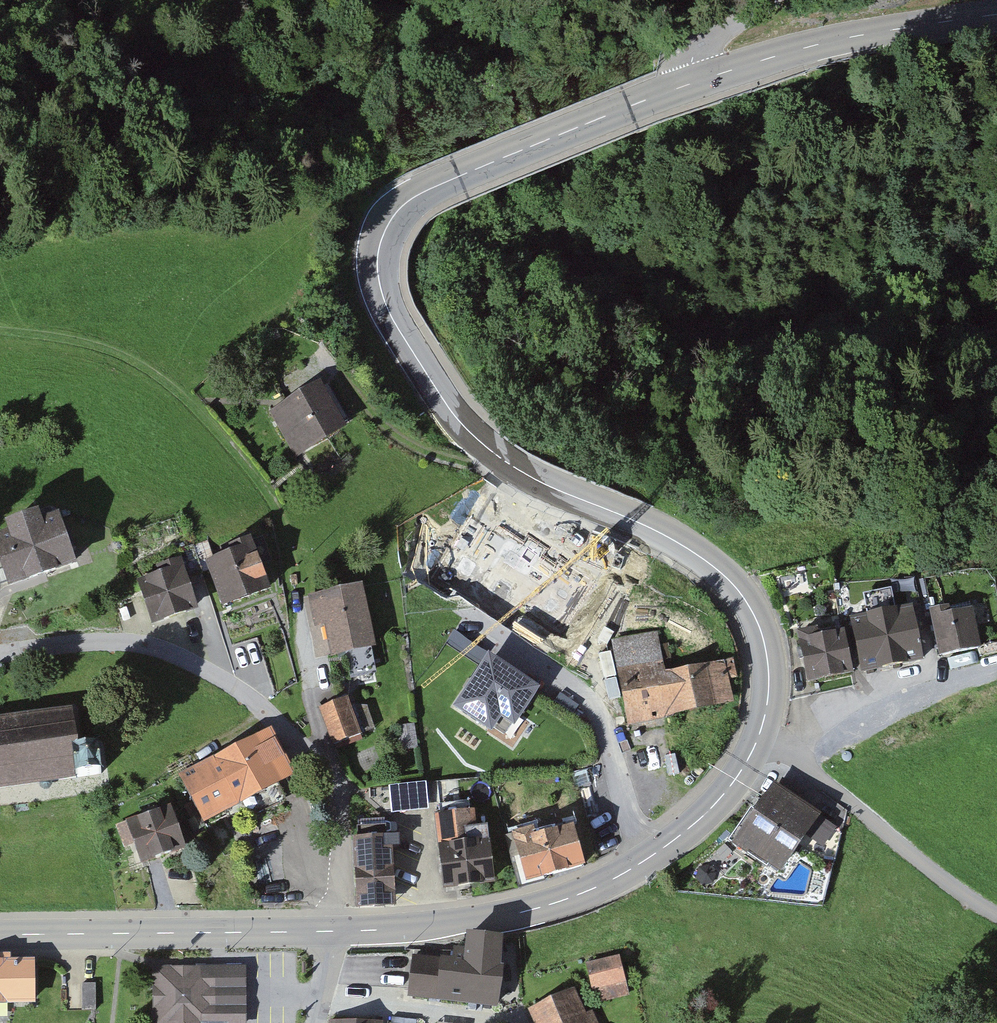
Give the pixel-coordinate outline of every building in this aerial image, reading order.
[(353,423),(322,384),(276,419),(307,459),(353,423)] [(69,559),(54,516),(0,534),(0,582),(69,559)] [(249,549),(210,562),(226,611),(240,606),(265,598),(258,579),(249,549)] [(182,564),(136,578),(152,629),(197,615),(182,564)] [(362,588),(310,597),(316,629),(328,627),(331,646),(333,658),(373,651),(362,588)] [(911,611),(853,622),(863,676),(921,665),(911,611)] [(970,611),(935,618),(942,658),(977,651),(970,611)] [(628,727),(676,718),(667,675),(658,632),(611,642),(628,727)] [(842,635),(799,643),(807,686),(850,678),(842,635)] [(536,688),(483,656),(451,708),(504,740),(536,688)] [(727,663),(667,675),(676,718),(735,706),(727,663)] [(344,696),(315,707),(329,744),(358,733),(344,696)] [(79,782),(69,711),(0,721),(0,793),(79,782)] [(283,778),(262,734),(179,774),(201,818),(283,778)] [(818,828),(773,790),(731,838),(777,877),(818,828)] [(479,811),(431,813),(436,892),(483,889),(479,811)] [(181,821),(140,836),(152,868),(193,853),(181,821)] [(572,828),(508,840),(516,880),(579,868),(572,828)] [(388,836),(351,838),(355,911),(392,909),(388,836)] [(493,1006),(492,941),(453,942),(454,1006),(493,1006)] [(614,957),(586,965),(595,996),(623,988),(614,957)] [(0,963),(0,1005),(25,1005),(25,963),(0,963)] [(157,972),(158,1022),(244,1022),(243,970),(157,972)] [(568,996),(528,1016),(531,1022),(582,1022),(568,996)]
